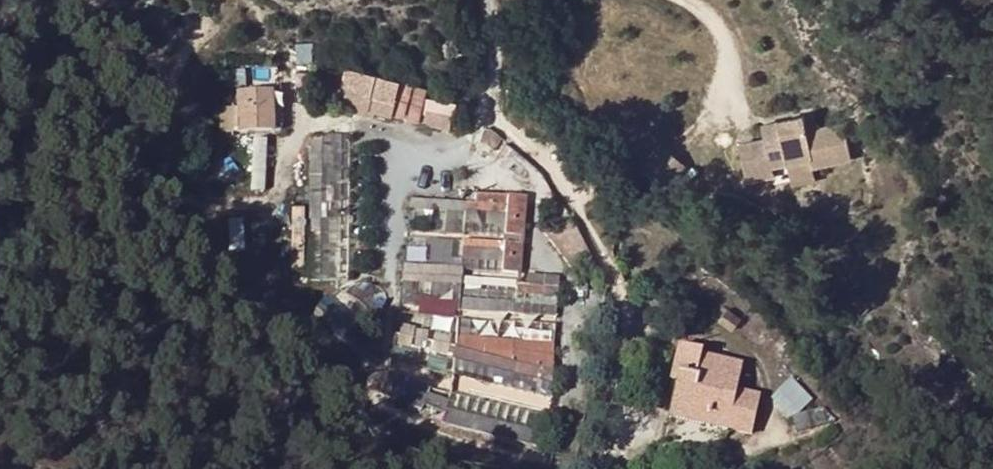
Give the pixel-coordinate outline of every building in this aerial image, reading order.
[(225,102),(237,101),(236,83),(250,82),(249,67),(223,68),(225,102)] [(345,68),(340,90),(341,91),(394,104),(395,104),(401,82),(345,68)] [(341,91),(337,104),(390,118),(394,104),(341,91)] [(280,93),(271,94),(272,131),(280,131),(280,93)] [(237,94),(237,109),(238,132),(272,131),(271,94),(237,94)] [(429,96),(426,108),(455,113),(457,101),(429,96)] [(238,132),(237,109),(216,108),(216,132),(238,132)] [(772,177),(770,167),(811,159),(813,169),(851,161),(843,124),(805,132),(802,117),(762,126),(765,141),(739,146),(747,182),(772,177)] [(316,139),(310,147),(309,278),(321,280),(322,138),(316,139)] [(253,139),(251,191),(264,190),(266,139),(253,139)] [(468,164),(467,173),(486,175),(487,165),(468,164)] [(486,175),(467,173),(466,193),(485,194),(486,175)] [(506,206),(507,198),(474,196),(474,205),(466,204),(465,213),(465,214),(505,216),(506,206)] [(525,199),(507,198),(506,206),(525,207),(525,199)] [(412,200),(411,209),(465,214),(465,213),(466,204),(412,200)] [(525,207),(506,206),(505,216),(504,237),(523,238),(525,207)] [(504,244),(504,237),(463,234),(463,241),(504,244)] [(522,246),(523,238),(504,237),(504,244),(522,246)] [(502,274),(521,275),(522,246),(504,244),(502,274)] [(405,264),(404,276),(461,279),(461,267),(405,264)] [(520,287),(520,296),(557,298),(558,278),(545,277),(544,288),(520,287)] [(459,304),(519,308),(520,296),(520,287),(520,282),(461,279),(459,304)] [(586,284),(577,284),(576,293),(586,294),(586,284)] [(422,341),(423,333),(416,331),(415,340),(422,341)] [(455,337),(454,349),(467,352),(481,356),(494,359),(512,364),(552,374),(554,346),(455,337)] [(705,352),(680,345),(674,373),(680,375),(678,385),(671,416),(754,436),(762,398),(738,392),(743,366),(703,357),(705,352)] [(467,352),(454,349),(452,361),(465,364),(467,352)] [(481,356),(467,352),(465,364),(479,368),(481,356)] [(494,359),(481,356),(479,368),(492,371),(494,359)] [(512,364),(494,359),(492,371),(510,376),(512,364)] [(552,374),(512,364),(510,376),(552,386),(552,374)] [(680,375),(674,373),(672,384),(678,385),(680,375)] [(423,404),(426,395),(429,388),(391,375),(382,395),(421,410),(423,404)] [(773,399),(793,419),(810,399),(794,384),(773,399)] [(449,402),(426,395),(423,404),(446,412),(446,410),(449,402)] [(457,413),(446,410),(446,412),(443,423),(453,426),(457,413)] [(466,415),(457,413),(453,426),(463,429),(466,415)] [(476,418),(466,415),(463,429),(473,431),(476,418)] [(807,415),(793,419),(799,435),(813,431),(807,415)] [(486,420),(476,418),(473,431),(482,434),(486,420)] [(496,423),(486,420),(482,434),(493,437),(496,423)] [(506,426),(496,423),(493,437),(502,439),(506,426)] [(516,428),(506,426),(502,439),(513,442),(516,428)] [(525,431),(516,428),(513,442),(522,445),(525,431)] [(535,433),(525,431),(522,445),(531,447),(535,433)] [(544,436),(535,433),(531,447),(540,449),(544,436)]
